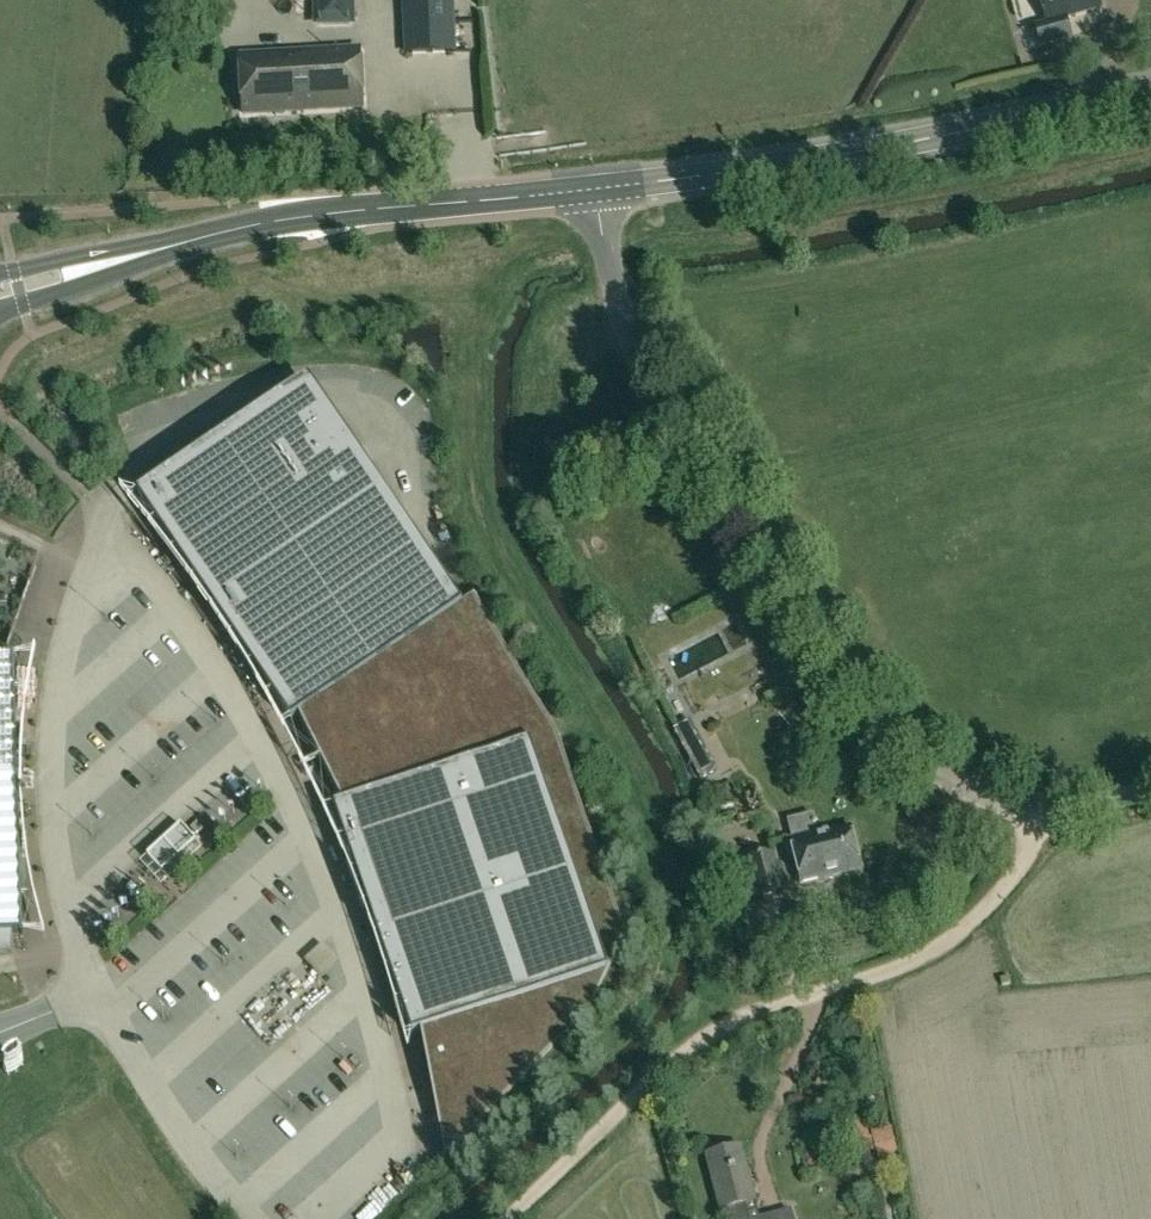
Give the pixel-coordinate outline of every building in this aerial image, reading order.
[(358,15),(358,0),(338,0),(338,15),(358,15)] [(452,0),(405,0),(407,54),(454,52),(452,0)] [(1041,45),(1071,38),(1066,17),(1099,8),(1097,0),(1041,0),(1046,22),(1036,25),(1041,45)] [(285,115),(287,112),(363,107),(360,50),(241,57),(244,114),(273,113),(277,116),(285,115)] [(137,495),(157,524),(159,522),(179,553),(348,437),(328,408),(251,418),(137,495)] [(386,493),(348,437),(179,553),(195,577),(195,581),(216,610),(386,493)] [(386,493),(216,610),(234,638),(236,637),(274,693),(272,694),(292,723),(299,718),(462,606),(386,493)] [(462,606),(299,718),(343,806),(334,808),(351,858),(353,857),(376,921),(374,922),(413,1036),(421,1033),(446,1157),(586,1013),(625,935),(556,733),(475,598),(462,606)] [(0,656),(0,955),(11,953),(11,932),(23,932),(15,655),(0,656)] [(717,771),(690,720),(673,729),(700,780),(717,771)] [(833,878),(832,875),(861,868),(851,828),(822,835),(821,832),(817,833),(815,823),(790,829),(793,839),(791,839),(802,886),(833,878)] [(197,843),(181,825),(146,857),(162,875),(197,843)] [(726,865),(735,903),(783,891),(774,854),(726,865)] [(859,1109),(865,1130),(877,1126),(870,1106),(859,1109)] [(886,1149),(905,1142),(895,1115),(876,1123),(886,1149)] [(721,1209),(727,1208),(730,1218),(749,1218),(744,1203),(755,1200),(741,1146),(706,1155),(721,1209)] [(790,1211),(759,1218),(792,1218),(790,1211)]
